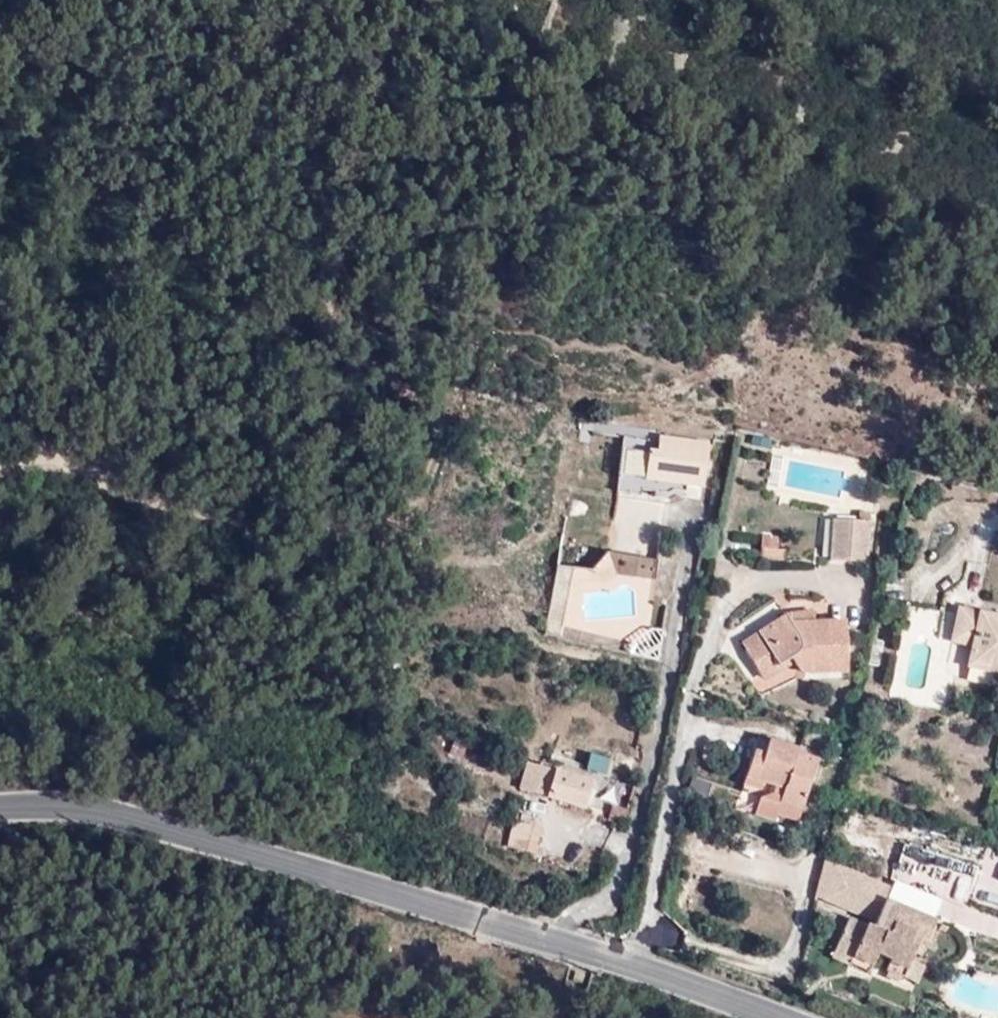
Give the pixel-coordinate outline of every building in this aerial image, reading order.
[(702,483),(706,441),(659,434),(658,447),(648,447),(646,478),(702,483)] [(829,558),(870,558),(869,516),(829,517),(829,558)] [(757,558),(783,561),(786,537),(761,533),(757,558)] [(804,600),(735,637),(768,697),(852,651),(831,613),(815,621),(804,600)] [(972,643),(979,608),(957,604),(951,638),(972,643)] [(979,608),(972,643),(968,661),(997,666),(997,613),(979,608)] [(739,788),(757,793),(753,808),(796,821),(818,748),(757,730),(739,788)] [(547,792),(554,766),(527,759),(520,785),(547,792)] [(594,777),(554,766),(547,792),(587,803),(594,777)] [(541,827),(514,822),(510,845),(537,850),(541,827)] [(968,907),(986,848),(949,837),(945,850),(904,837),(890,884),(968,907)] [(930,947),(934,912),(886,893),(888,881),(834,860),(820,858),(815,899),(847,912),(831,951),(831,955),(849,962),(872,965),(891,917),(885,973),(898,974),(917,981),(930,947)]
